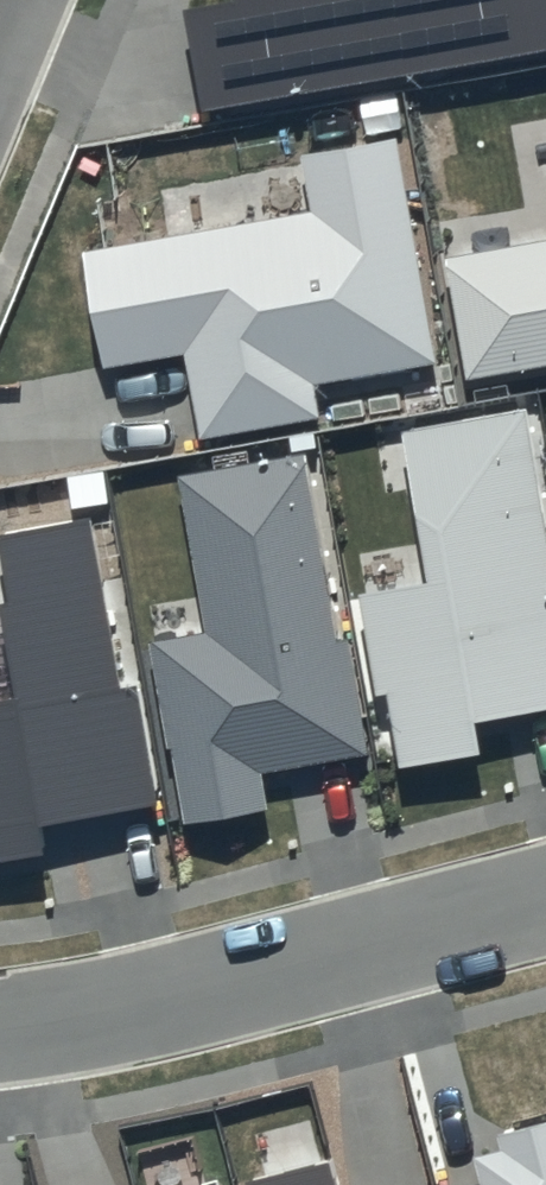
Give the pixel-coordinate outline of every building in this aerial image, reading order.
[(184,7),(203,112),(545,49),(545,0),(217,0),(184,7)] [(396,138),(300,154),(310,209),(80,251),(102,372),(181,355),(198,437),(316,419),(312,384),(435,363),(396,138)] [(443,257),(467,378),(545,364),(545,238),(443,257)] [(398,434),(427,583),(362,595),(375,698),(384,694),(399,768),(480,754),(475,722),(545,709),(545,542),(523,410),(398,434)] [(304,455),(175,478),(205,631),(147,642),(184,824),(267,810),(261,775),(368,754),(346,639),(335,640),(304,455)] [(89,519),(0,535),(0,542),(10,604),(1,606),(16,699),(0,701),(0,859),(47,851),(42,827),(156,807),(134,685),(119,688),(89,519)] [(496,1136),(500,1152),(474,1159),(481,1184),(545,1184),(545,1123),(496,1136)] [(328,1157),(242,1180),(243,1184),(336,1184),(328,1157)]
